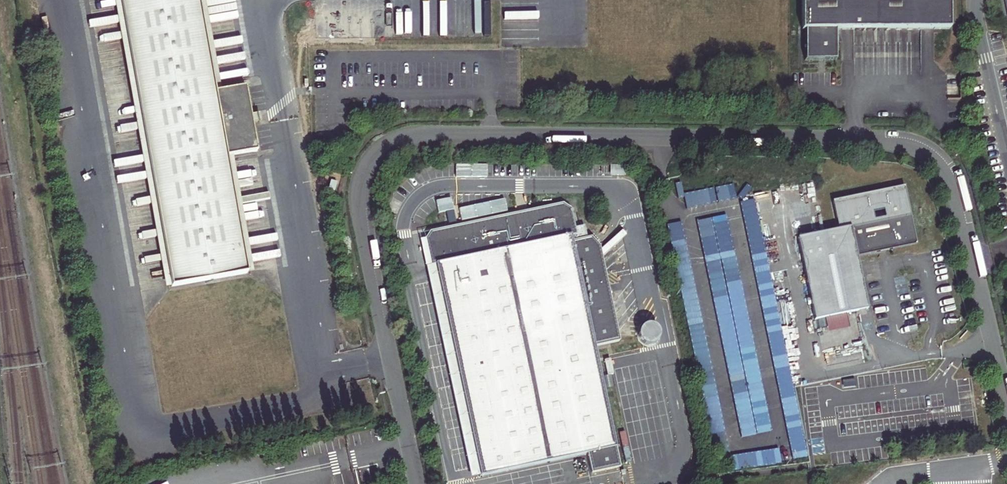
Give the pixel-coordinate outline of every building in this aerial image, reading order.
[(242,279),(220,163),(251,158),(239,91),(208,96),(191,0),(111,0),(165,294),(242,279)] [(801,67),(833,67),(833,37),(941,39),(942,0),(799,0),(799,36),(801,36),(801,67)] [(722,239),(819,217),(812,183),(685,210),(688,226),(703,224),(705,231),(719,228),(722,239)] [(798,239),(815,321),(869,310),(857,255),(917,242),(905,189),(834,205),(840,231),(798,239)] [(431,267),(474,480),(581,458),(586,479),(615,472),(589,351),(615,345),(594,250),(587,241),(567,245),(566,240),(572,238),(565,212),(557,207),(424,236),(420,243),(426,269),(431,267)]
